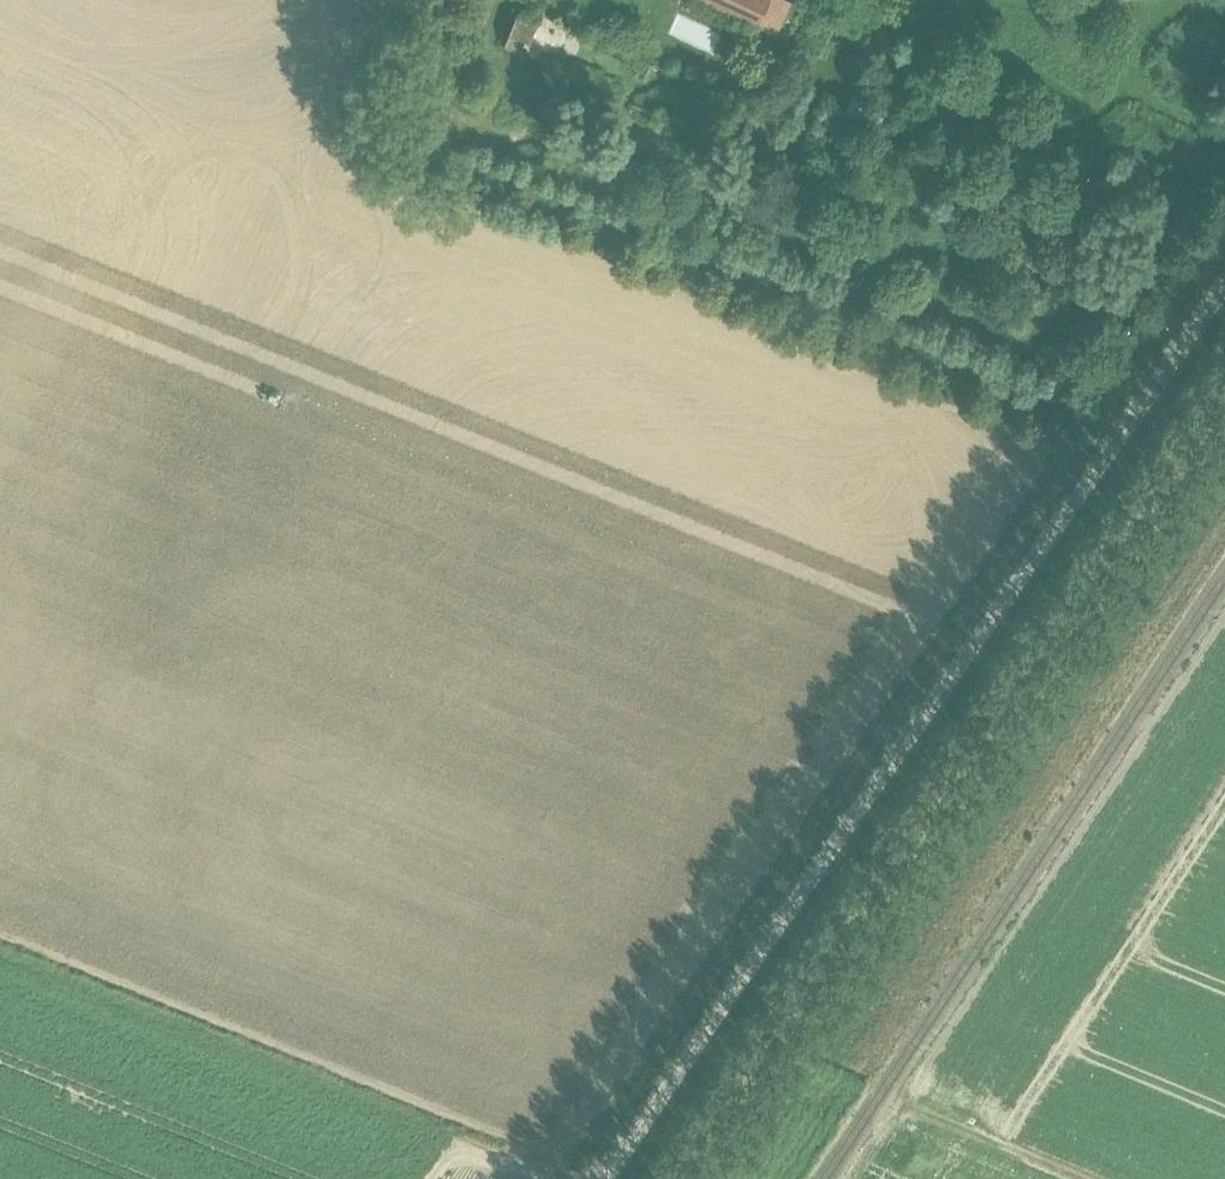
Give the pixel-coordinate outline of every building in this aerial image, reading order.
[(758,26),(770,0),(702,0),(758,26)] [(527,2),(513,42),(533,49),(548,10),(527,2)]
